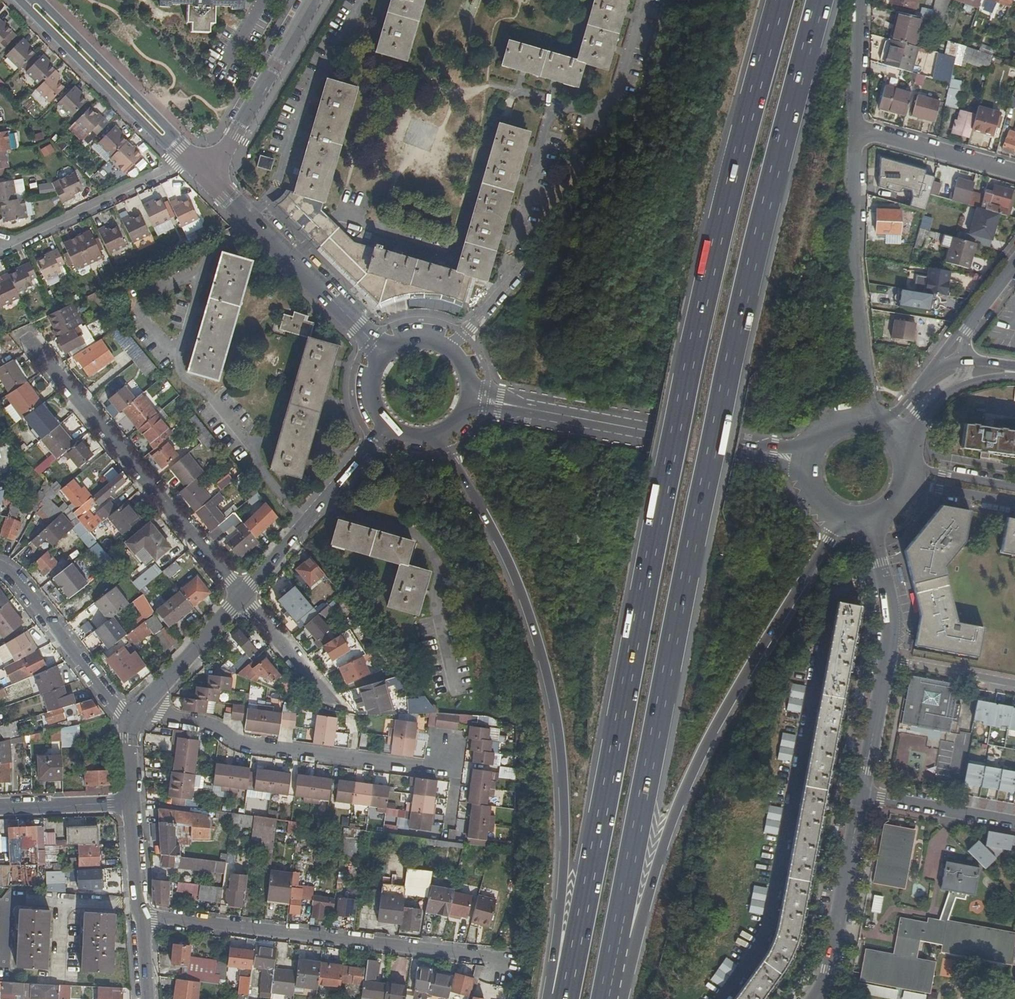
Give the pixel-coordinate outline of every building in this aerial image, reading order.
[(162,5),(173,6),(173,3),(190,4),(188,22),(192,23),(191,30),(213,32),(214,24),(216,24),(218,5),(234,7),(234,9),(244,9),(245,0),(162,0),(162,5)] [(423,0),(390,0),(376,50),(406,59),(423,0)] [(577,60),(509,40),(502,64),(577,86),(584,62),(607,69),(627,0),(594,0),(577,60)] [(891,3),(916,8),(918,0),(892,0),(891,3)] [(941,24),(950,0),(938,0),(930,21),(941,24)] [(1010,10),(1013,1),(1013,0),(986,0),(986,1),(1010,10)] [(893,41),(899,13),(896,13),(891,40),(893,41)] [(913,47),(919,18),(899,13),(893,41),(913,47)] [(3,47),(1,45),(10,36),(0,26),(0,49),(3,47)] [(884,65),(891,40),(887,39),(880,64),(884,65)] [(916,47),(913,47),(893,41),(891,40),(884,65),(909,72),(916,47)] [(954,59),(957,45),(946,42),(943,55),(954,59)] [(964,47),(957,44),(957,45),(954,59),(966,63),(968,59),(990,66),(992,56),(983,53),(964,47)] [(4,60),(17,73),(32,57),(19,45),(4,60)] [(983,53),(992,56),(995,49),(985,45),(983,53)] [(21,72),(24,75),(35,63),(36,63),(33,60),(21,72)] [(23,76),(37,89),(52,74),(38,61),(36,63),(35,63),(24,75),(23,76)] [(913,64),(911,71),(925,75),(927,68),(913,64)] [(907,83),(914,85),(917,75),(910,73),(907,83)] [(58,80),(52,74),(37,89),(33,93),(47,107),(62,91),(54,84),(58,80)] [(917,75),(914,85),(921,87),(924,77),(917,75)] [(321,206),(356,85),(327,77),(309,138),(294,191),(281,203),(316,238),(379,301),(397,293),(411,291),(426,290),(435,290),(454,296),(464,301),(472,275),(487,279),(509,200),(529,130),(498,122),(456,270),(356,240),(337,222),(321,206)] [(894,113),(906,116),(912,93),(885,86),(879,109),(894,113)] [(949,88),(945,106),(958,109),(963,90),(958,89),(949,88)] [(70,92),(55,107),(70,120),(84,105),(70,92)] [(940,101),(918,95),(912,116),(934,122),(940,101)] [(999,114),(978,107),(972,130),(993,137),(999,114)] [(81,142),(86,147),(106,126),(101,121),(99,123),(87,111),(73,124),(75,126),(86,137),(81,142)] [(958,122),(955,121),(952,132),(969,136),(974,116),(961,112),(958,122)] [(75,126),(70,132),(81,142),(86,137),(75,126)] [(96,146),(110,159),(124,144),(111,131),(96,146)] [(1009,131),(1001,149),(1010,153),(1012,150),(1014,151),(1014,150),(1014,133),(1009,131)] [(4,153),(18,151),(15,137),(17,136),(16,133),(13,132),(10,133),(10,134),(5,135),(5,132),(0,133),(0,154),(4,153)] [(52,143),(41,149),(46,157),(56,151),(52,143)] [(139,158),(124,144),(110,159),(108,161),(122,175),(139,158)] [(270,168),(273,156),(261,152),(257,164),(270,168)] [(926,171),(880,158),(878,188),(918,199),(926,171)] [(72,176),(50,187),(54,196),(60,207),(66,204),(65,201),(81,193),(72,176)] [(975,207),(980,209),(984,195),(972,191),(975,183),(957,179),(953,194),(951,201),(975,207)] [(929,194),(949,200),(951,193),(939,190),(941,183),(933,181),(929,194)] [(14,202),(11,183),(0,185),(0,205),(14,202)] [(993,192),(985,190),(984,195),(980,209),(983,209),(1006,216),(1009,208),(1007,207),(1012,191),(994,186),(993,192)] [(1009,217),(1014,196),(1014,192),(1012,191),(1007,207),(1009,208),(1006,216),(1009,217)] [(1,225),(25,221),(22,201),(14,202),(0,205),(0,218),(1,225)] [(173,202),(166,206),(178,229),(179,230),(196,221),(187,203),(176,208),(173,202)] [(159,203),(140,211),(149,230),(167,221),(159,203)] [(989,240),(997,213),(983,209),(980,209),(975,207),(968,234),(989,240)] [(900,211),(877,210),(876,234),(900,235),(900,211)] [(126,218),(118,222),(129,245),(129,246),(146,238),(137,219),(128,223),(126,218)] [(101,229),(94,232),(105,256),(105,257),(123,249),(114,229),(104,234),(101,229)] [(87,234),(73,241),(85,266),(99,259),(96,254),(91,242),(87,234)] [(954,238),(952,237),(945,258),(948,259),(954,238)] [(971,265),(977,244),(954,238),(948,259),(971,265)] [(100,252),(94,240),(91,242),(96,254),(100,252)] [(73,241),(60,246),(64,255),(69,266),(72,272),(85,266),(73,241)] [(230,323),(243,277),(250,255),(223,247),(220,247),(200,315),(185,366),(215,373),(224,345),(230,323)] [(61,266),(54,251),(47,254),(48,257),(33,263),(41,281),(57,274),(55,268),(61,266)] [(906,254),(895,252),(893,259),(904,261),(906,254)] [(64,255),(61,256),(66,268),(69,266),(64,255)] [(4,277),(13,294),(30,287),(27,281),(33,278),(26,264),(20,267),(21,269),(4,277)] [(930,269),(926,292),(933,293),(938,294),(946,295),(949,272),(930,269)] [(4,275),(0,276),(0,306),(15,299),(13,294),(4,277),(4,275)] [(926,292),(901,288),(898,306),(930,311),(933,293),(926,292)] [(92,292),(88,294),(90,297),(95,295),(105,309),(110,307),(95,290),(92,292)] [(83,320),(74,301),(71,302),(80,322),(82,321),(83,320)] [(80,322),(71,302),(48,313),(54,324),(51,326),(54,335),(76,324),(80,322)] [(300,475),(308,448),(324,392),(338,344),(311,336),(315,320),(306,317),(307,312),(295,308),(293,314),(284,312),(280,327),(308,336),(301,360),(297,375),(294,387),(284,419),(270,467),(300,475)] [(916,323),(894,319),(891,337),(917,341),(918,334),(915,333),(916,323)] [(82,321),(80,322),(76,324),(77,326),(57,336),(65,351),(69,349),(72,353),(74,352),(87,345),(84,340),(92,335),(87,326),(89,325),(86,321),(83,322),(82,321)] [(150,358),(123,324),(119,326),(111,331),(139,365),(146,361),(150,358)] [(94,334),(92,335),(84,340),(87,345),(97,339),(94,334)] [(87,345),(74,352),(90,373),(114,357),(100,337),(97,339),(87,345)] [(11,357),(0,364),(0,375),(9,390),(25,380),(11,357)] [(146,361),(139,365),(147,375),(158,367),(150,358),(146,361)] [(9,390),(6,393),(22,415),(24,414),(42,401),(26,380),(25,380),(9,390)] [(118,411),(122,407),(134,397),(124,385),(108,399),(118,411)] [(134,397),(122,407),(132,419),(133,417),(140,425),(156,411),(140,393),(134,397)] [(49,411),(58,422),(60,421),(44,399),(42,401),(49,411)] [(42,401),(24,414),(42,435),(58,422),(49,411),(42,401)] [(140,425),(138,426),(154,446),(164,437),(172,431),(156,411),(140,425)] [(197,435),(200,440),(206,435),(211,432),(195,412),(190,416),(202,431),(197,435)] [(58,422),(74,442),(76,441),(60,421),(58,422)] [(965,421),(962,444),(981,447),(990,448),(1014,452),(1014,428),(965,421)] [(42,435),(40,437),(56,457),(63,451),(74,442),(58,422),(42,435)] [(207,447),(217,439),(211,432),(206,435),(200,440),(207,447)] [(74,442),(63,451),(68,458),(71,456),(78,465),(92,453),(80,437),(76,441),(74,442)] [(158,461),(155,463),(159,467),(161,465),(176,452),(164,437),(154,446),(149,450),(158,461)] [(188,450),(170,465),(186,484),(196,475),(202,470),(204,469),(188,450)] [(102,473),(108,480),(118,472),(112,464),(102,473)] [(128,477),(122,469),(118,472),(125,480),(128,477)] [(206,475),(202,470),(196,475),(201,480),(206,475)] [(222,487),(234,477),(229,470),(216,480),(222,487)] [(75,508),(72,510),(89,529),(97,523),(102,519),(108,514),(116,507),(109,499),(98,509),(99,510),(94,515),(88,507),(96,500),(98,503),(125,480),(118,472),(108,480),(91,495),(75,508)] [(186,484),(180,489),(195,509),(212,495),(196,475),(186,484)] [(72,477),(61,486),(73,501),(68,505),(72,510),(75,508),(91,495),(84,485),(81,487),(72,477)] [(56,479),(49,483),(56,491),(59,488),(61,486),(56,479)] [(30,508),(37,512),(39,508),(51,486),(46,480),(30,508)] [(39,508),(40,509),(49,500),(50,498),(56,492),(51,486),(39,508)] [(56,492),(50,498),(59,507),(64,501),(56,492)] [(3,495),(0,510),(0,515),(6,516),(1,529),(3,530),(1,535),(12,540),(14,534),(16,535),(21,523),(16,520),(20,498),(3,495)] [(212,495),(195,509),(211,528),(218,523),(227,515),(223,510),(212,495)] [(142,515),(128,497),(125,500),(139,518),(142,515)] [(49,500),(40,509),(47,516),(45,518),(48,521),(50,519),(52,520),(60,510),(49,500)] [(125,500),(116,507),(108,514),(123,531),(139,518),(125,500)] [(244,521),(255,535),(278,516),(267,502),(244,521)] [(959,538),(963,539),(969,507),(941,502),(904,549),(920,613),(915,640),(979,652),(984,624),(958,619),(943,559),(959,538)] [(223,510),(227,515),(229,514),(235,509),(237,507),(233,503),(223,510)] [(48,536),(55,543),(72,529),(80,521),(68,507),(32,541),(37,546),(46,538),(48,536)] [(229,514),(234,521),(238,526),(244,521),(235,509),(229,514)] [(234,521),(229,514),(227,515),(218,523),(223,529),(234,521)] [(1006,515),(1000,546),(1014,549),(1014,516),(1006,515)] [(418,611),(424,591),(390,548),(374,528),(337,518),(331,542),(399,562),(387,603),(418,611)] [(72,529),(90,548),(98,542),(80,521),(72,529)] [(247,549),(259,539),(255,535),(244,521),(238,526),(241,530),(229,540),(239,553),(245,548),(247,549)] [(169,545),(156,530),(155,532),(147,523),(126,540),(146,565),(169,545)] [(207,531),(212,538),(223,529),(218,523),(211,528),(207,531)] [(390,548),(424,591),(430,571),(406,564),(413,540),(374,528),(390,548)] [(53,546),(55,543),(48,536),(46,538),(53,546)] [(42,570),(40,572),(44,576),(58,564),(47,551),(35,562),(40,569),(42,570)] [(311,584),(326,572),(312,555),(298,567),(311,584)] [(174,559),(163,569),(168,575),(180,565),(174,559)] [(68,566),(53,578),(69,598),(84,586),(68,566)] [(141,591),(161,574),(154,566),(134,582),(141,591)] [(196,575),(179,589),(192,605),(209,590),(196,575)] [(69,598),(53,578),(50,580),(66,600),(69,598)] [(307,598),(293,580),(274,595),(300,626),(318,611),(307,598)] [(127,605),(113,588),(96,601),(110,619),(113,617),(127,605)] [(179,589),(157,609),(168,625),(192,605),(179,589)] [(321,609),(326,604),(315,591),(307,598),(318,611),(321,609)] [(144,594),(139,598),(151,615),(155,612),(146,596),(144,594)] [(151,615),(139,598),(135,601),(145,616),(143,617),(145,620),(147,618),(151,615)] [(785,970),(790,960),(796,947),(804,912),(838,732),(862,604),(839,600),(828,659),(814,732),(803,793),(785,889),(775,936),(771,947),(764,959),(733,998),(763,998),(785,970)] [(22,623),(7,602),(0,608),(0,638),(1,639),(22,623)] [(333,609),(328,603),(326,604),(321,609),(325,615),(333,609)] [(174,653),(179,648),(175,645),(173,644),(171,640),(170,639),(163,626),(155,612),(151,615),(147,618),(126,635),(125,636),(132,646),(152,631),(154,633),(160,636),(174,653)] [(314,641),(318,645),(322,643),(329,638),(324,632),(329,628),(317,613),(305,623),(317,637),(314,641)] [(110,619),(94,631),(108,649),(125,636),(126,635),(113,617),(110,619)] [(367,631),(372,628),(364,618),(359,621),(367,631)] [(355,642),(346,628),(329,638),(322,643),(332,658),(349,647),(349,646),(355,642)] [(247,653),(228,668),(237,671),(248,662),(246,661),(263,646),(259,642),(254,646),(239,629),(231,635),(247,653)] [(10,656),(28,645),(20,633),(3,646),(10,656)] [(124,680),(145,663),(132,646),(125,636),(108,649),(102,653),(124,680)] [(389,658),(393,654),(385,644),(380,646),(389,658)] [(3,667),(11,684),(34,675),(47,669),(38,650),(33,652),(15,662),(3,667)] [(248,662),(237,671),(249,675),(255,670),(256,672),(270,676),(278,671),(264,654),(259,658),(257,655),(248,662)] [(368,671),(361,655),(339,664),(347,680),(368,671)] [(228,668),(215,665),(216,673),(210,673),(208,686),(222,687),(232,689),(237,671),(228,668)] [(34,675),(41,693),(62,686),(63,686),(56,666),(47,669),(34,675)] [(399,682),(413,678),(408,671),(397,674),(399,682)] [(949,732),(952,718),(956,697),(958,683),(910,674),(901,723),(949,732)] [(383,678),(359,684),(366,709),(390,703),(383,678)] [(805,685),(792,682),(788,708),(801,710),(805,685)] [(222,687),(208,686),(197,684),(196,697),(207,698),(216,700),(221,700),(222,687)] [(41,693),(47,711),(62,707),(75,704),(71,693),(66,695),(62,686),(41,693)] [(250,686),(249,696),(263,697),(263,687),(250,686)] [(185,696),(184,709),(206,712),(206,710),(207,698),(196,697),(185,696)] [(415,697),(416,710),(427,711),(431,711),(438,710),(433,703),(431,700),(415,697)] [(956,697),(952,718),(957,720),(961,698),(956,697)] [(207,698),(206,710),(214,711),(216,700),(207,698)] [(101,712),(90,699),(77,703),(81,716),(84,714),(86,718),(101,712)] [(992,724),(996,704),(990,703),(990,701),(978,699),(975,718),(984,719),(983,722),(992,724)] [(246,720),(247,707),(248,704),(233,702),(232,712),(225,711),(224,717),(246,720)] [(257,707),(247,707),(246,720),(245,728),(262,731),(265,704),(257,703),(257,707)] [(1009,727),(1013,705),(1002,703),(1001,705),(996,704),(992,724),(1000,725),(1001,723),(1009,724),(1008,727),(1009,727)] [(273,705),(265,704),(262,731),(279,733),(280,726),(282,711),(273,710),(273,705)] [(77,705),(62,708),(65,718),(79,713),(77,705)] [(58,720),(65,718),(62,708),(62,707),(55,710),(58,720)] [(282,710),(282,711),(280,726),(295,728),(297,712),(282,710)] [(436,724),(438,710),(431,711),(430,717),(429,724),(436,724)] [(443,727),(445,711),(438,710),(436,724),(436,727),(443,727)] [(458,729),(459,710),(453,711),(450,728),(458,729)] [(450,728),(453,711),(445,711),(443,727),(450,728)] [(315,729),(336,731),(337,716),(317,714),(315,729)] [(388,734),(415,738),(417,721),(396,718),(394,727),(389,727),(388,734)] [(82,745),(80,723),(73,725),(62,727),(62,740),(62,747),(82,745)] [(4,724),(1,724),(0,725),(0,732),(6,740),(11,739),(4,724)] [(469,725),(468,730),(467,737),(471,737),(491,741),(499,742),(501,727),(490,726),(490,728),(469,725)] [(52,741),(62,740),(62,727),(51,730),(52,741)] [(189,730),(174,728),(172,743),(177,743),(176,752),(197,755),(200,738),(188,737),(189,730)] [(315,729),(313,742),(334,745),(336,731),(315,729)] [(43,738),(42,732),(30,734),(31,741),(43,738)] [(791,761),(796,734),(783,732),(779,759),(791,761)] [(391,752),(412,755),(415,738),(388,734),(387,742),(392,743),(391,752)] [(925,747),(926,736),(898,734),(896,757),(909,758),(909,755),(935,756),(936,748),(925,747)] [(26,735),(11,739),(6,740),(0,741),(0,772),(1,782),(10,781),(9,762),(11,762),(10,743),(26,742),(26,735)] [(491,741),(471,737),(470,748),(474,749),(490,751),(491,741)] [(499,744),(499,742),(491,741),(490,751),(494,752),(498,752),(498,749),(499,748),(500,744),(499,744)] [(490,751),(474,749),(472,760),(493,763),(494,752),(490,751)] [(197,755),(176,752),(175,761),(170,761),(170,769),(174,769),(195,773),(197,755)] [(39,778),(63,777),(63,754),(39,756),(39,778)] [(97,758),(85,758),(85,784),(111,783),(110,769),(94,769),(94,762),(98,762),(97,758)] [(230,790),(233,764),(217,762),(214,784),(223,784),(222,789),(230,790)] [(982,785),(986,764),(977,762),(977,764),(968,762),(964,782),(973,783),(973,781),(982,783),(982,785)] [(251,766),(233,764),(230,790),(238,791),(239,787),(248,788),(251,766)] [(271,792),(275,765),(267,764),(267,769),(257,768),(254,789),(271,792)] [(999,788),(1003,767),(986,764),(982,785),(990,786),(990,785),(999,786),(999,788)] [(282,766),(275,765),(271,792),(272,792),(288,794),(291,772),(282,771),(282,766)] [(514,779),(515,768),(499,766),(497,777),(514,779)] [(491,777),(492,769),(473,767),(470,783),(495,786),(496,778),(491,777)] [(1003,767),(999,788),(1007,790),(1007,788),(1014,789),(1014,770),(1003,767)] [(194,785),(195,773),(174,769),(172,783),(194,785)] [(311,802),(314,775),(297,773),(295,795),(303,796),(303,801),(311,802)] [(331,778),(314,775),(311,802),(319,803),(320,798),(328,799),(331,778)] [(352,802),(355,776),(348,775),(347,779),(338,778),(335,800),(352,802)] [(434,795),(437,778),(410,775),(409,783),(413,784),(412,792),(434,795)] [(363,777),(355,776),(352,802),(369,805),(372,783),(362,782),(363,777)] [(192,797),(194,785),(172,783),(171,795),(174,796),(173,803),(188,804),(189,797),(192,797)] [(388,785),(372,783),(369,805),(377,806),(377,810),(385,811),(388,785)] [(495,786),(470,783),(468,799),(472,800),(487,802),(488,794),(494,794),(495,786)] [(229,796),(230,790),(222,789),(223,784),(214,784),(213,794),(229,796)] [(287,803),(288,794),(272,792),(271,801),(287,803)] [(432,812),(434,795),(412,792),(411,801),(407,800),(406,808),(432,812)] [(487,802),(472,800),(470,817),(494,821),(495,813),(490,812),(491,803),(487,802)] [(173,803),(159,801),(162,852),(163,852),(181,855),(181,845),(176,845),(176,824),(193,825),(193,836),(211,837),(211,815),(214,814),(213,808),(188,804),(173,803)] [(778,834),(782,807),(769,805),(764,832),(778,834)] [(228,810),(219,808),(218,816),(227,817),(228,810)] [(432,812),(406,808),(405,816),(409,817),(408,826),(430,829),(432,812)] [(237,811),(236,817),(244,819),(244,821),(245,821),(245,822),(254,823),(256,813),(237,811)] [(277,819),(278,817),(256,813),(254,823),(253,837),(262,838),(261,847),(273,848),(275,830),(276,830),(277,819)] [(494,821),(470,817),(468,835),(487,837),(488,829),(494,830),(494,821)] [(12,865),(21,864),(20,855),(19,828),(18,819),(11,819),(11,828),(11,835),(11,855),(12,855),(12,865)] [(277,819),(276,830),(279,831),(287,831),(297,832),(298,822),(277,819)] [(905,826),(894,824),(884,822),(874,880),(905,886),(915,828),(905,826)] [(192,845),(193,836),(193,825),(176,824),(176,845),(181,845),(192,845)] [(358,827),(348,826),(344,825),(343,833),(357,835),(358,827)] [(67,840),(67,844),(79,844),(99,843),(99,826),(67,827),(67,840)] [(35,827),(19,828),(20,855),(21,864),(39,864),(38,852),(36,852),(36,848),(35,827)] [(44,827),(35,827),(36,848),(45,847),(45,845),(45,833),(44,827)] [(1013,835),(989,830),(986,845),(1011,850),(1012,844),(1013,835)] [(55,832),(45,833),(45,845),(56,845),(56,840),(55,835),(55,832)] [(359,835),(357,835),(343,833),(341,852),(357,854),(359,835)] [(437,844),(438,838),(419,835),(418,841),(437,844)] [(465,843),(465,841),(438,838),(437,844),(450,846),(450,845),(464,846),(465,843)] [(986,868),(996,857),(978,840),(968,850),(986,868)] [(79,863),(80,869),(100,868),(99,843),(79,844),(79,863)] [(228,853),(227,861),(235,861),(237,848),(229,847),(228,853)] [(429,860),(434,861),(437,848),(431,847),(429,860)] [(39,864),(21,864),(22,885),(37,886),(36,887),(36,889),(47,890),(47,888),(46,870),(45,852),(38,852),(39,864)] [(181,855),(163,852),(162,856),(165,857),(165,865),(217,871),(217,870),(226,871),(227,861),(221,860),(181,855)] [(405,887),(404,892),(409,866),(423,868),(424,859),(409,857),(407,866),(405,887)] [(980,866),(947,860),(942,888),(948,889),(939,916),(927,915),(925,920),(901,915),(894,952),(867,947),(861,976),(931,990),(936,960),(917,956),(920,939),(942,943),(942,948),(1011,962),(1014,940),(1014,931),(947,918),(955,895),(964,896),(965,892),(975,894),(980,866)] [(21,864),(12,865),(13,884),(22,885),(21,864)] [(13,884),(12,865),(0,866),(0,886),(13,887),(13,885),(13,884)] [(245,894),(245,898),(253,899),(257,866),(249,865),(248,873),(245,894)] [(404,892),(428,895),(433,869),(423,868),(409,866),(404,892)] [(47,888),(47,890),(62,892),(65,892),(64,877),(71,876),(70,869),(61,870),(46,870),(47,888)] [(102,869),(78,870),(79,886),(90,888),(102,887),(102,869)] [(271,869),(268,897),(290,900),(292,879),(293,872),(271,869)] [(296,887),(299,887),(301,871),(293,871),(293,872),(292,879),(296,880),(296,887)] [(243,893),(245,894),(248,873),(232,872),(230,886),(228,886),(226,903),(242,905),(243,893)] [(344,873),(338,872),(338,879),(337,885),(336,897),(339,897),(341,897),(344,873)] [(380,904),(378,919),(400,922),(404,892),(405,887),(389,885),(390,876),(384,875),(382,889),(380,904)] [(165,881),(154,880),(156,902),(156,903),(169,904),(170,887),(170,879),(166,878),(165,881)] [(313,896),(314,886),(302,884),(302,888),(299,887),(296,887),(296,880),(292,879),(290,900),(289,912),(299,913),(300,898),(313,899),(313,896)] [(179,880),(178,888),(222,896),(224,885),(179,880)] [(436,912),(449,914),(454,891),(454,889),(432,884),(425,911),(425,914),(435,916),(436,912)] [(766,888),(754,885),(749,911),(761,914),(766,888)] [(372,903),(380,904),(382,889),(374,888),(372,903)] [(336,914),(356,916),(359,892),(349,891),(348,898),(341,897),(339,897),(336,914)] [(472,895),(454,891),(449,914),(467,919),(472,895)] [(479,895),(471,922),(490,926),(497,900),(479,895)] [(870,912),(880,913),(882,896),(872,895),(870,912)] [(336,898),(313,896),(313,899),(312,904),(314,904),(313,915),(323,916),(325,905),(334,906),(336,898)] [(419,929),(421,908),(404,906),(401,927),(419,929)] [(47,968),(50,909),(21,908),(17,966),(47,968)] [(114,935),(115,913),(86,912),(82,970),(112,972),(114,935)] [(289,912),(288,921),(298,921),(299,913),(289,912)] [(253,968),(257,938),(250,937),(247,951),(234,949),(233,965),(234,965),(233,971),(240,972),(241,967),(253,968)] [(216,983),(219,957),(191,954),(191,945),(174,944),(172,963),(189,964),(187,979),(201,981),(216,983)] [(276,966),(278,949),(257,947),(255,960),(266,961),(265,967),(263,989),(273,991),(276,969),(276,966)] [(226,984),(229,958),(219,957),(216,983),(226,984)] [(721,986),(737,965),(726,957),(710,978),(721,986)] [(386,997),(388,982),(376,981),(377,973),(380,973),(381,962),(378,962),(379,959),(368,958),(367,968),(365,983),(363,994),(367,994),(386,997)] [(320,982),(322,961),(300,959),(298,969),(297,984),(319,987),(320,982)] [(320,982),(342,986),(343,980),(345,965),(345,964),(322,961),(320,982)] [(433,972),(434,967),(422,964),(421,972),(417,971),(414,988),(415,988),(414,994),(412,994),(411,998),(414,998),(428,998),(429,992),(433,972)] [(485,964),(479,964),(475,976),(456,971),(455,975),(452,990),(459,991),(468,993),(467,998),(466,998),(473,998),(485,964)] [(365,983),(367,968),(345,965),(343,980),(365,983)] [(273,992),(296,994),(297,984),(298,969),(286,968),(286,970),(276,969),(273,991),(273,992)] [(452,990),(455,975),(433,972),(429,992),(450,995),(452,990)] [(250,994),(252,976),(243,975),(241,992),(250,994)] [(176,998),(198,998),(201,981),(187,979),(179,978),(176,998)] [(30,992),(30,982),(1,981),(1,990),(1,992),(21,993),(20,998),(29,998),(30,992)] [(30,982),(30,992),(29,998),(58,998),(59,984),(30,982)] [(409,985),(388,982),(386,997),(386,998),(407,998),(409,985)] [(70,985),(59,984),(58,998),(69,998),(70,985)] [(98,998),(122,998),(123,988),(99,986),(98,998)]
